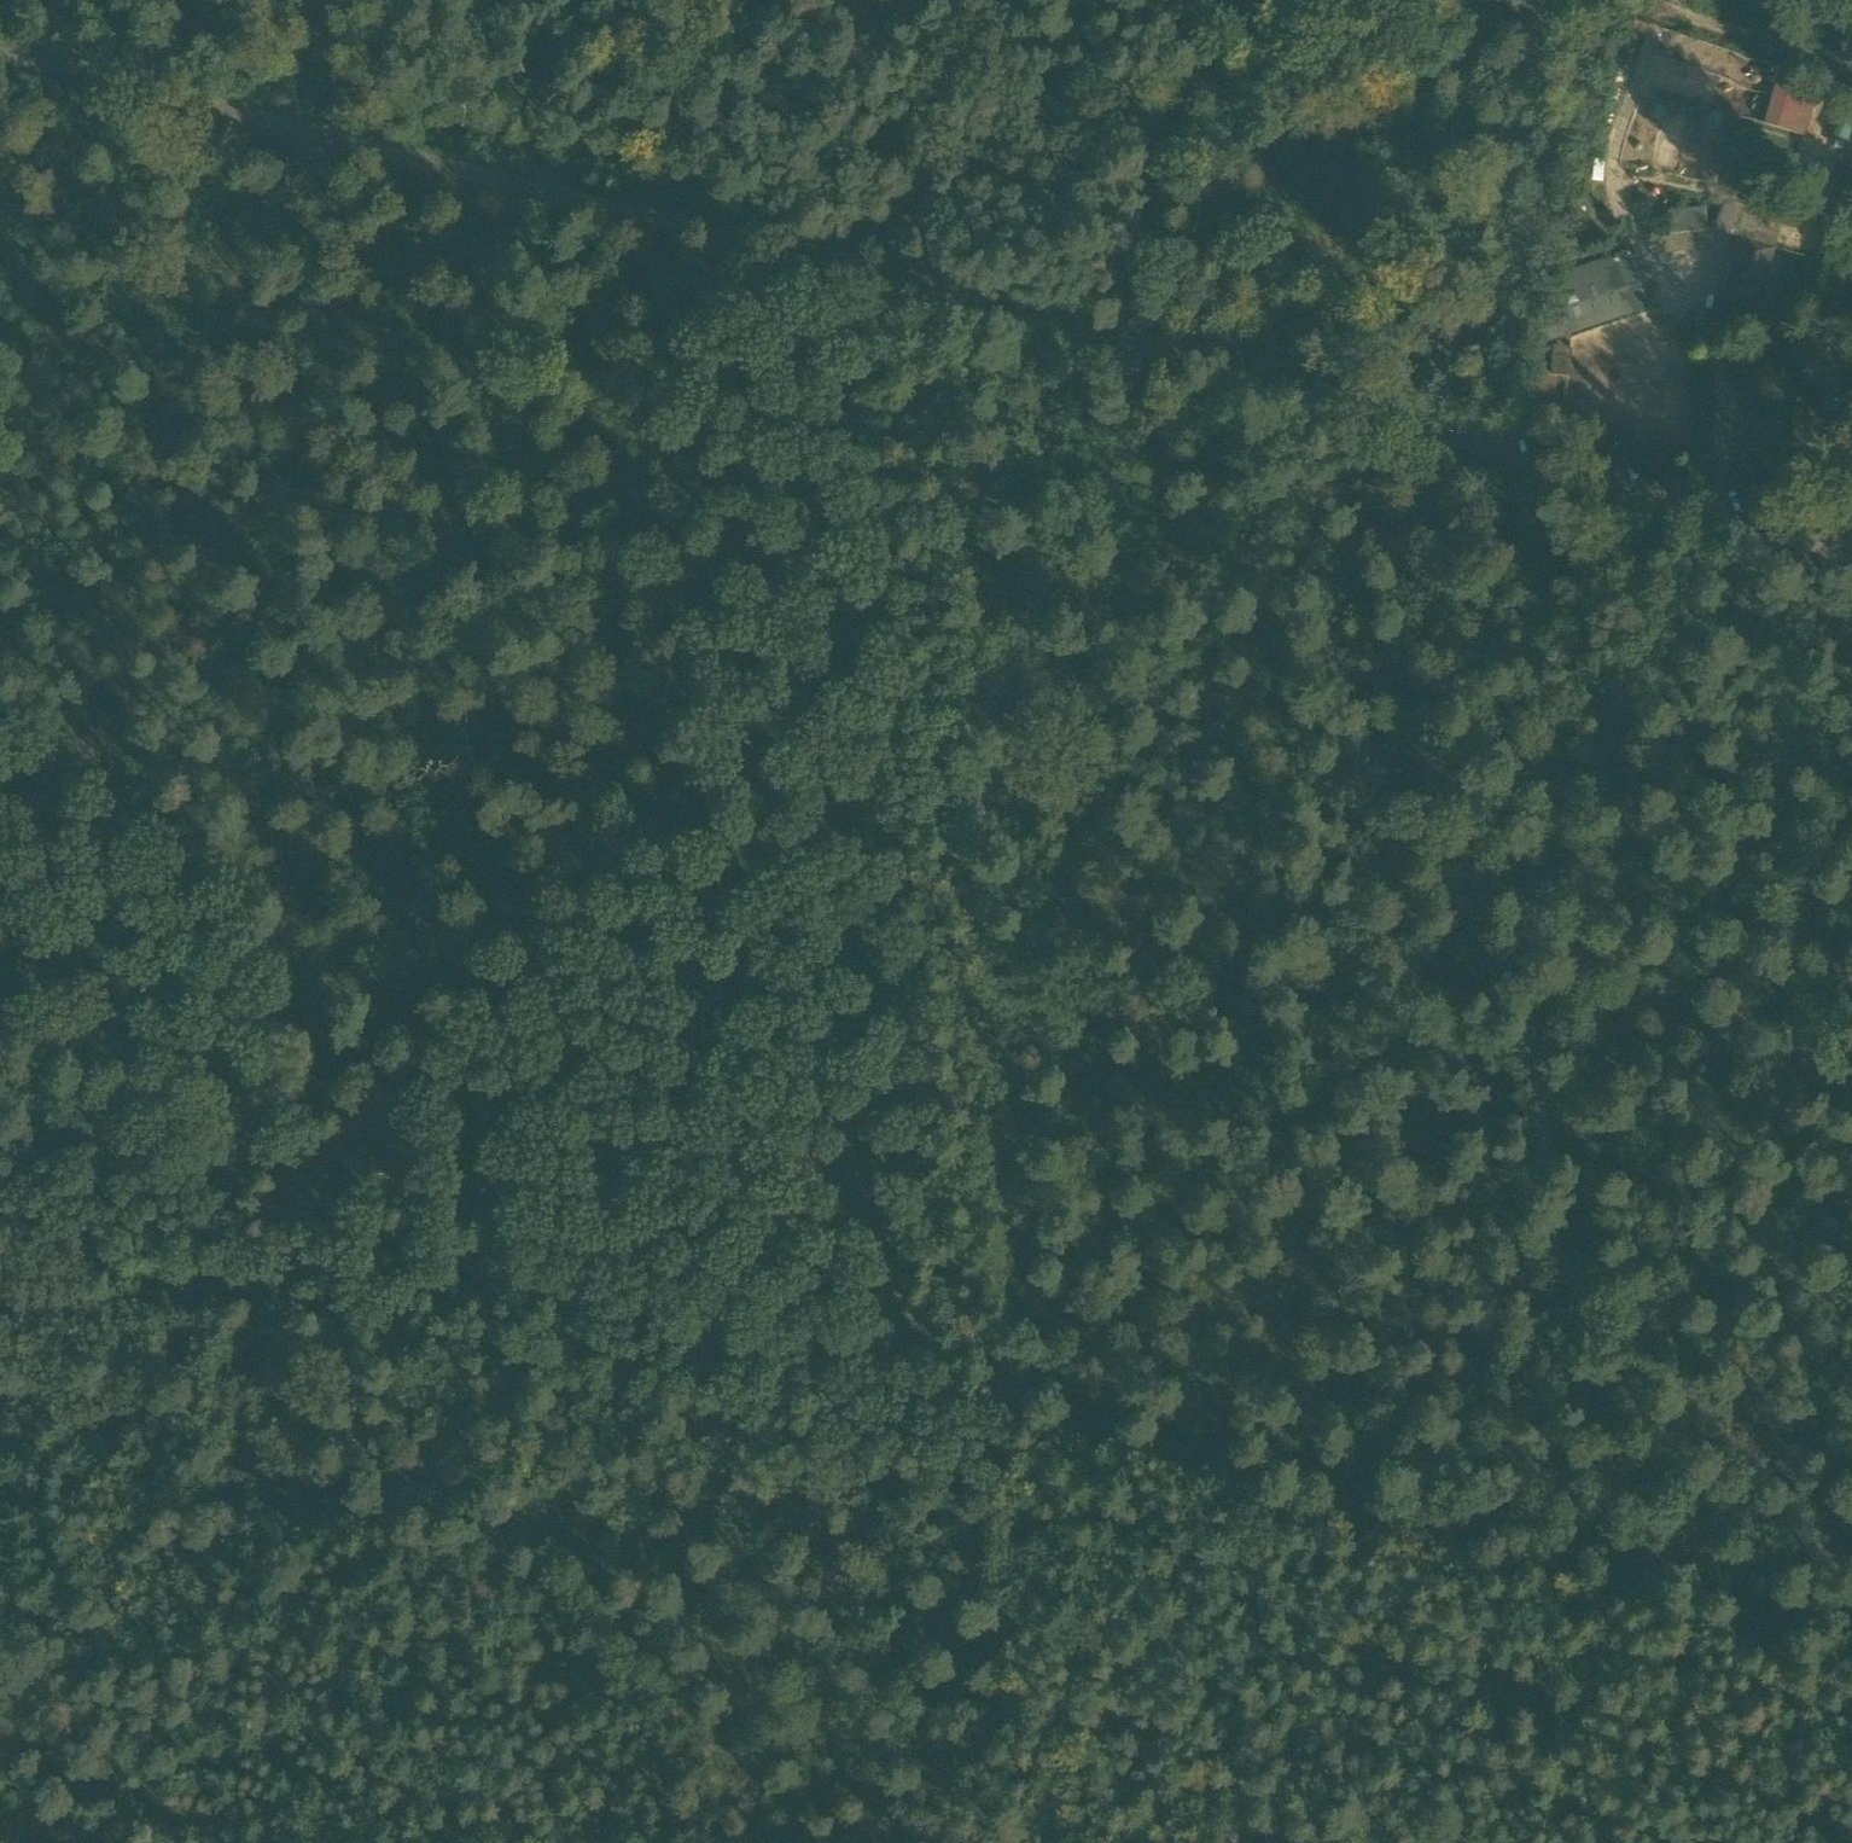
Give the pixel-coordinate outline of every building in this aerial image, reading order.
[(1728,204),(1748,210),(1754,192),(1762,165),(1742,158),(1728,204)] [(1748,210),(1760,213),(1765,196),(1754,192),(1748,210)] [(1665,197),(1669,237),(1707,234),(1703,193),(1665,197)] [(1748,210),(1739,240),(1773,250),(1782,221),(1760,213),(1748,210)] [(1773,250),(1739,240),(1728,274),(1729,274),(1722,299),(1728,300),(1756,309),(1773,250)] [(1646,305),(1630,255),(1560,277),(1553,301),(1562,332),(1646,305)] [(1756,309),(1728,300),(1722,319),(1751,328),(1757,309),(1756,309)]
